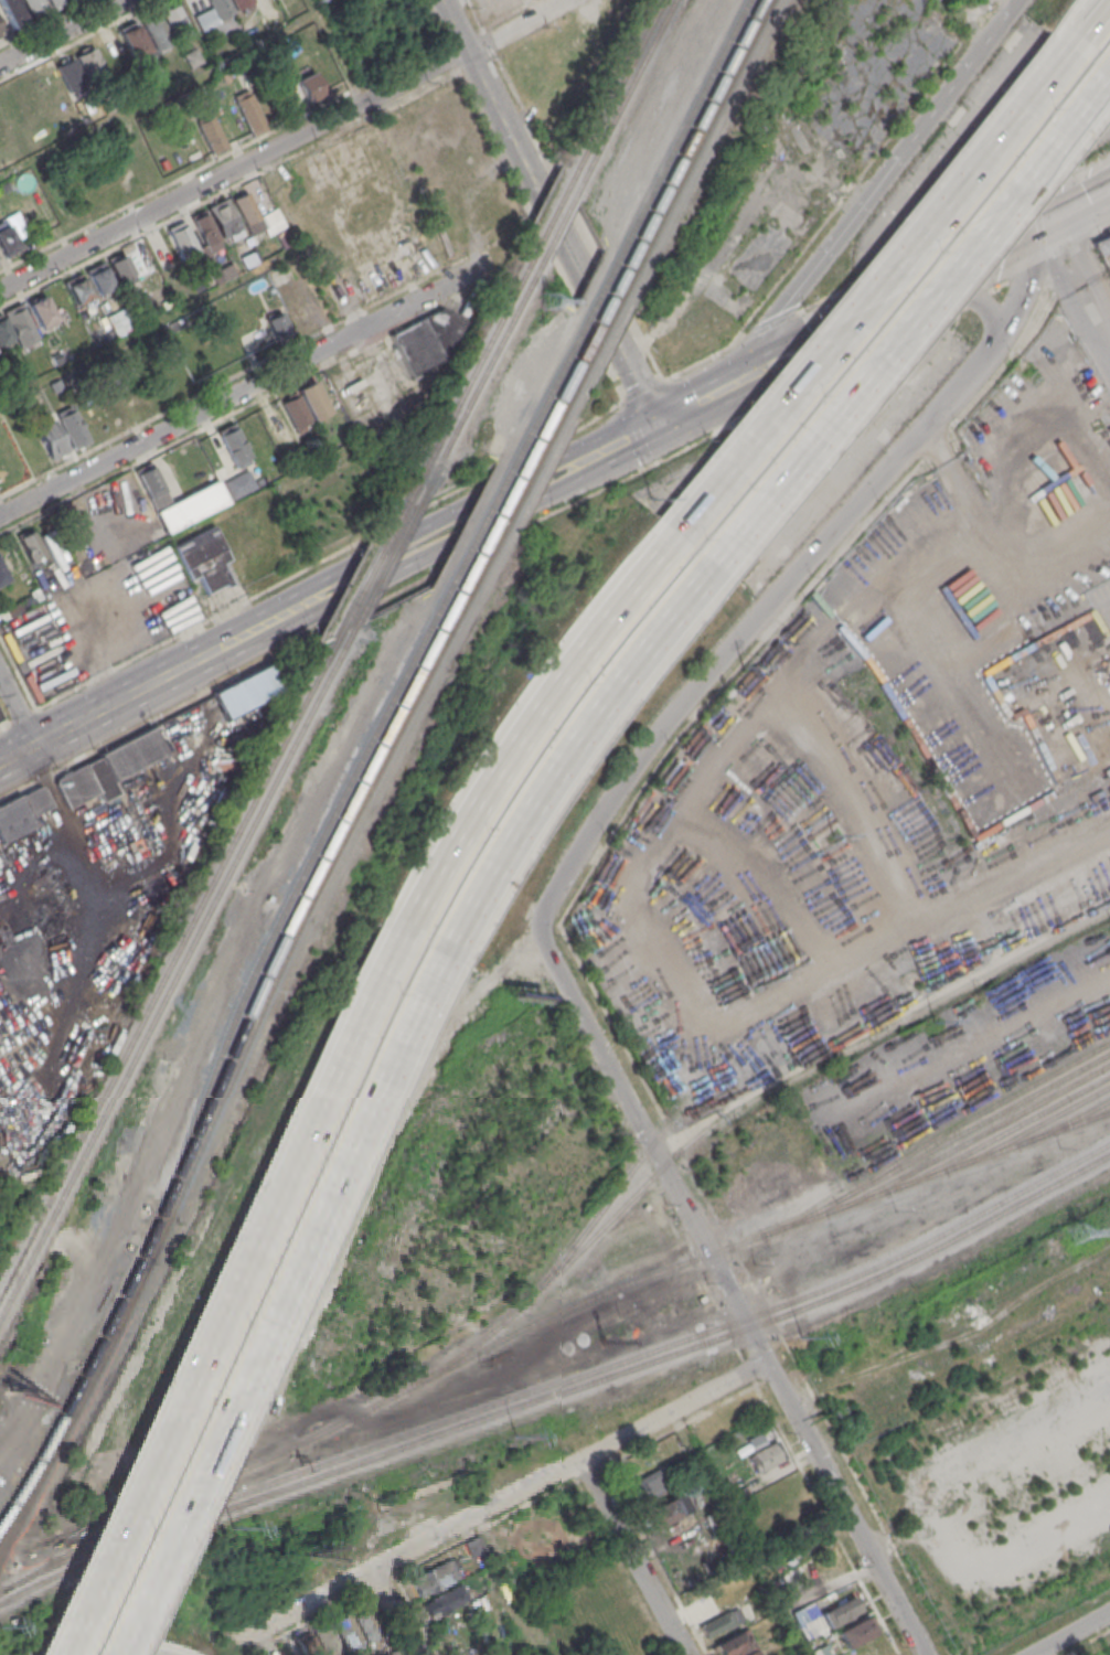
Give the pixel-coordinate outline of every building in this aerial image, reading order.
[(12,29),(0,4),(0,0),(17,0),(28,21),(12,29)] [(32,18),(23,0),(44,0),(49,10),(32,18)] [(51,8),(68,0),(47,0),(51,8)] [(216,19),(207,0),(228,0),(233,10),(216,19)] [(236,10),(231,0),(251,0),(252,1),(236,10)] [(161,11),(177,3),(192,35),(178,43),(161,11)] [(153,47),(140,20),(158,11),(171,40),(153,47)] [(131,60),(118,31),(135,23),(149,51),(131,60)] [(88,79),(77,55),(94,47),(106,72),(88,79)] [(191,67),(183,54),(195,47),(202,61),(191,67)] [(331,93),(313,60),(329,52),(345,85),(331,93)] [(67,90),(55,66),(73,57),(85,82),(67,90)] [(309,104),(298,81),(314,72),(327,95),(309,104)] [(254,135),(235,99),(250,92),(269,127),(254,135)] [(73,128),(67,117),(77,111),(83,122),(73,128)] [(212,153),(196,122),(212,115),(227,147),(212,153)] [(9,189),(0,193),(0,185),(6,182),(9,189)] [(252,235),(234,199),(248,191),(267,227),(252,235)] [(223,237),(209,206),(226,197),(241,229),(223,237)] [(210,253),(191,217),(205,210),(223,246),(210,253)] [(183,258),(168,228),(184,220),(199,249),(183,258)] [(3,255),(0,249),(0,228),(7,224),(19,247),(3,255)] [(1095,242),(1109,272),(1109,234),(1095,242)] [(120,285),(108,261),(125,254),(136,277),(120,285)] [(97,293),(85,270),(100,263),(113,286),(97,293)] [(76,305),(64,281),(79,273),(92,296),(76,305)] [(200,274),(206,286),(196,290),(190,278),(200,274)] [(39,327),(28,303),(43,296),(55,319),(39,327)] [(2,311),(19,303),(35,338),(20,345),(2,311)] [(414,374),(394,333),(444,308),(467,321),(447,357),(414,374)] [(278,340),(268,319),(284,311),(293,332),(278,340)] [(12,337),(0,343),(0,313),(12,337)] [(298,388),(314,419),(332,409),(317,380),(298,388)] [(297,431),(282,402),(297,395),(311,425),(297,431)] [(73,448),(56,416),(73,408),(89,439),(73,448)] [(50,458),(34,428),(52,419),(67,449),(50,458)] [(238,466),(220,429),(234,423),(253,459),(238,466)] [(156,512),(135,469),(150,461),(172,503),(156,512)] [(199,597),(173,546),(213,525),(231,558),(222,563),(233,584),(227,586),(223,585),(199,597)] [(32,565),(19,537),(31,531),(45,558),(32,565)] [(45,596),(38,583),(53,575),(61,588),(45,596)] [(228,719),(216,695),(273,665),(285,690),(228,719)] [(168,752),(156,728),(55,780),(71,809),(100,794),(104,801),(122,791),(117,779),(168,752)] [(2,841),(0,836),(0,804),(39,786),(42,786),(45,789),(53,807),(33,816),(36,823),(2,841)] [(749,1453),(758,1469),(783,1454),(775,1439),(749,1453)] [(634,1501),(626,1484),(662,1466),(671,1482),(634,1501)] [(649,1529),(640,1512),(676,1492),(686,1509),(649,1529)] [(465,1545),(471,1559),(484,1551),(478,1538),(465,1545)] [(419,1597),(410,1580),(450,1559),(459,1577),(419,1597)] [(421,1604),(431,1622),(468,1603),(458,1585),(421,1604)] [(822,1627),(808,1597),(798,1602),(794,1594),(785,1599),(803,1637),(822,1627)] [(828,1625),(820,1611),(852,1597),(858,1611),(828,1625)] [(352,1613),(367,1605),(384,1638),(369,1646),(352,1613)] [(702,1638),(695,1626),(732,1609),(737,1621),(702,1638)] [(844,1648),(835,1632),(866,1614),(875,1631),(844,1648)] [(333,1623),(348,1651),(362,1644),(348,1615),(333,1623)] [(325,1654),(344,1654),(329,1624),(312,1633),(325,1654)] [(716,1654),(726,1654),(749,1642),(741,1629),(711,1645),(716,1654)] [(304,1654),(321,1654),(310,1634),(297,1641),(304,1654)] [(824,1644),(829,1654),(809,1654),(808,1652),(824,1644)]
